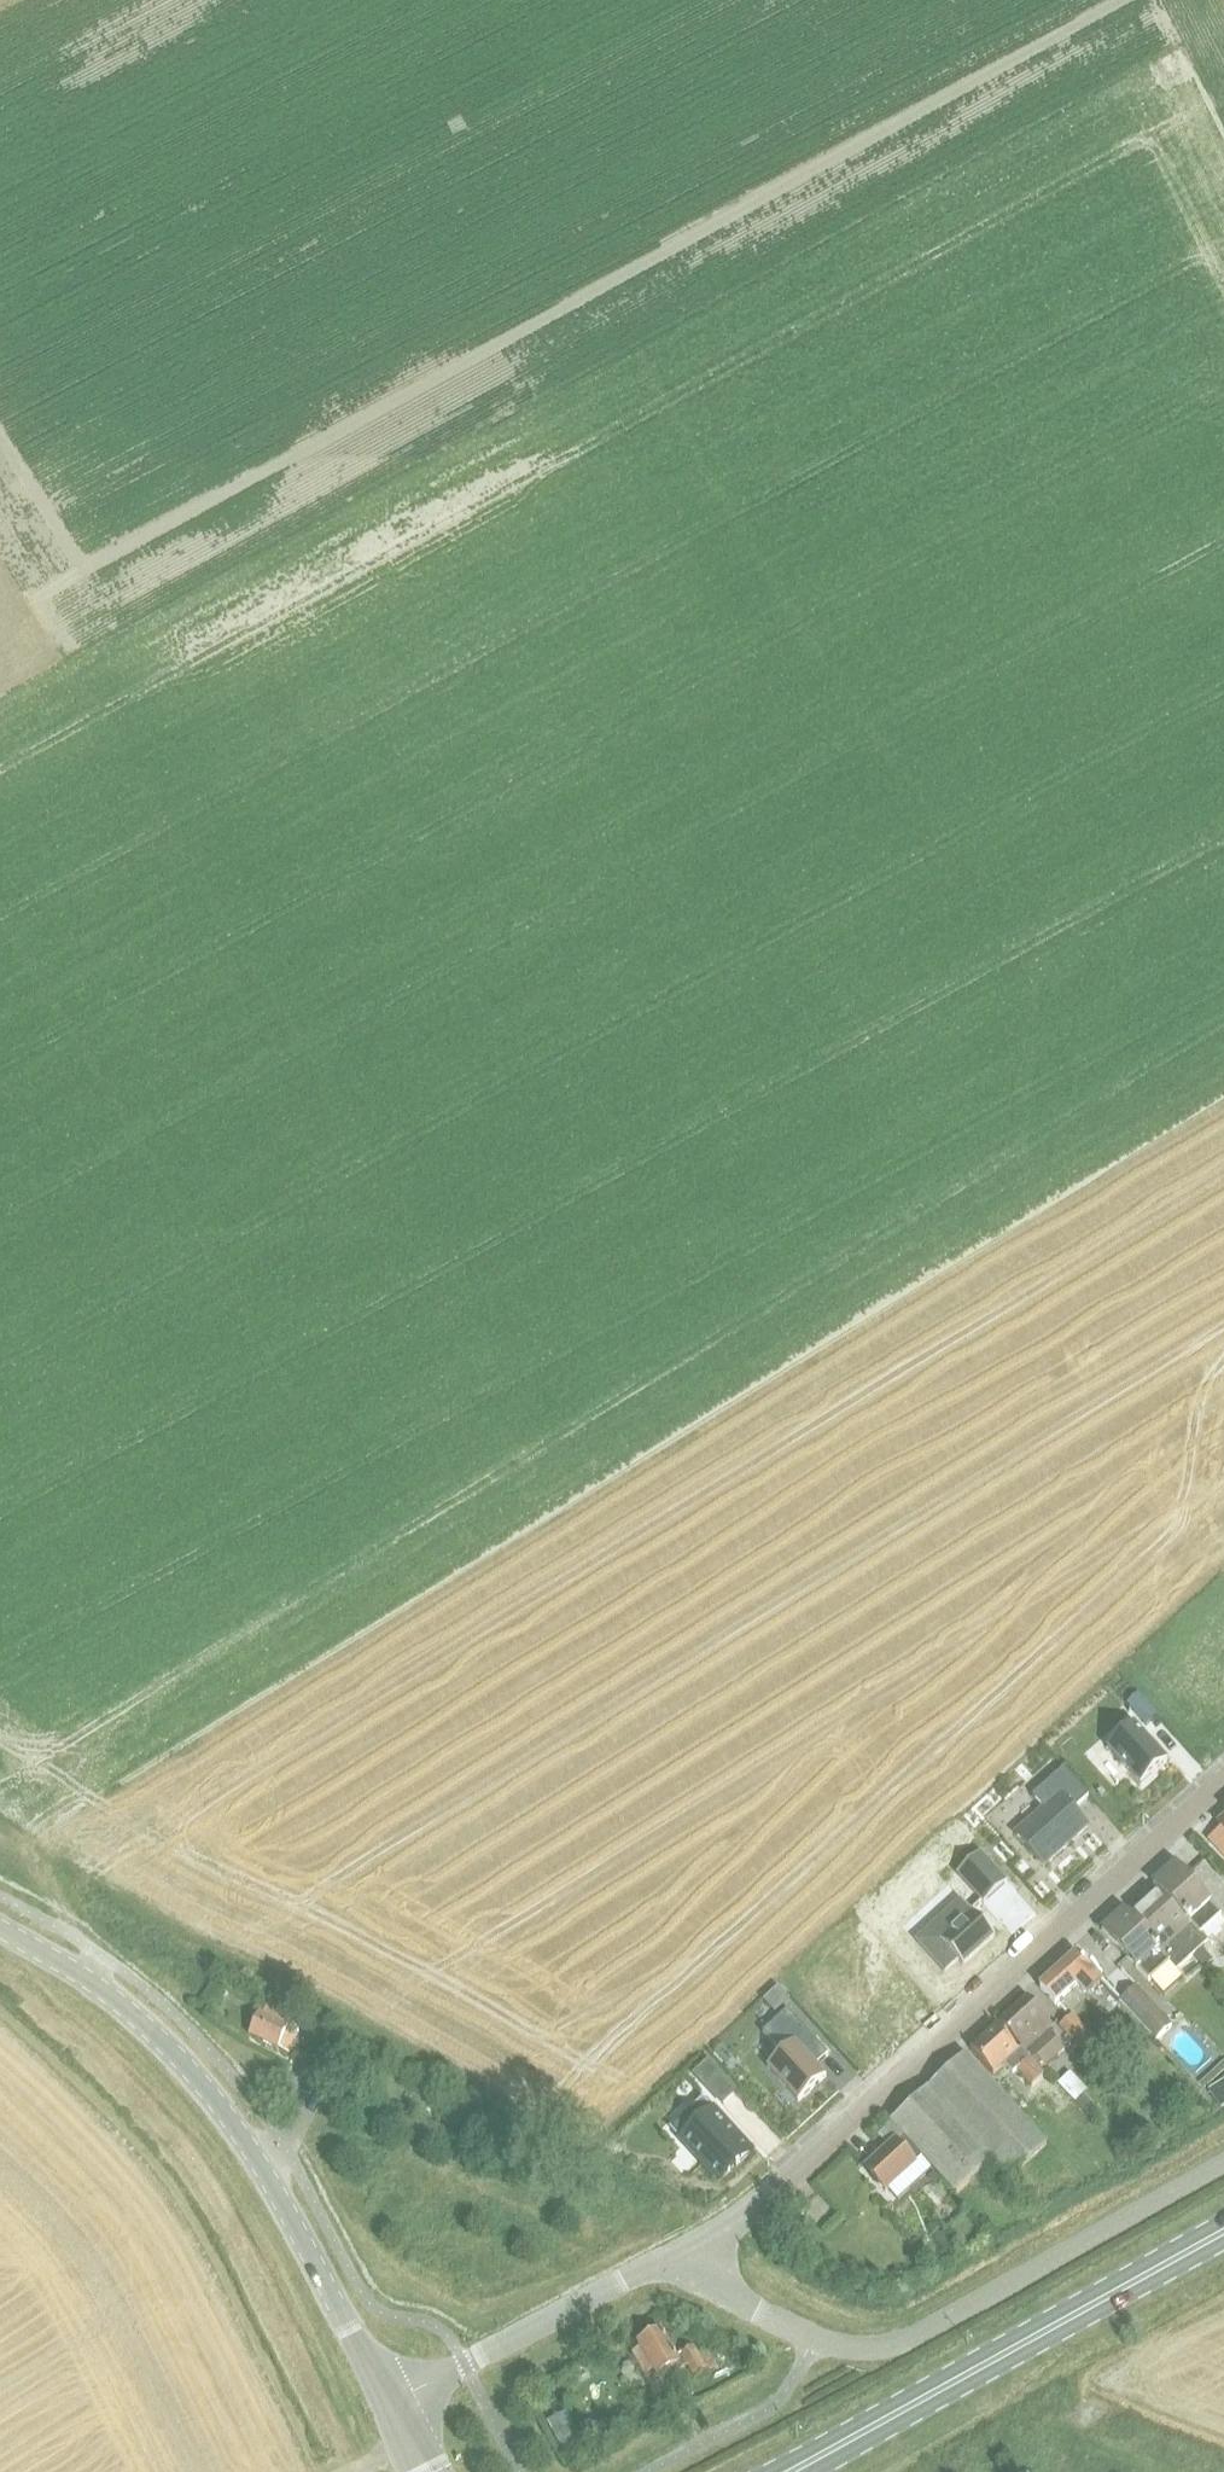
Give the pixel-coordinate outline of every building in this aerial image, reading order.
[(1138,1695),(1125,1706),(1145,1728),(1158,1717),(1138,1695)] [(1133,1726),(1107,1750),(1140,1787),(1167,1762),(1133,1726)] [(1043,1811),(1015,1837),(1043,1868),(1072,1841),(1069,1838),(1084,1825),(1073,1812),(1088,1798),(1063,1770),(1032,1798),(1043,1811)] [(1209,1842),(1223,1858),(1223,1820),(1217,1827),(1221,1831),(1209,1842)] [(956,1875),(983,1905),(1007,1884),(980,1854),(956,1875)] [(1160,1895),(1146,1908),(1192,1958),(1201,1950),(1208,1943),(1200,1935),(1221,1917),(1174,1866),(1153,1885),(1160,1895)] [(960,1901),(915,1942),(944,1974),(958,1962),(962,1967),(994,1938),(960,1901)] [(1192,1958),(1146,1908),(1131,1922),(1123,1912),(1102,1932),(1148,1982),(1169,1964),(1176,1972),(1192,1958)] [(1201,1950),(1192,1958),(1203,1969),(1212,1961),(1201,1950)] [(1083,1994),(1098,1980),(1075,1956),(1047,1981),(1048,1983),(1040,1990),(1054,2005),(1075,1986),(1083,1994)] [(211,2009),(221,1992),(213,1988),(203,2004),(211,2009)] [(778,1988),(763,2002),(775,2014),(789,2001),(778,1988)] [(1171,2028),(1135,1989),(1120,2003),(1156,2041),(1171,2028)] [(1021,2049),(1030,2059),(1041,2072),(1064,2051),(1047,2032),(1052,2027),(1027,1999),(999,2025),(1021,2049)] [(288,2055),(298,2033),(285,2027),(290,2016),(267,2006),(262,2017),(258,2015),(248,2036),(288,2055)] [(787,2012),(762,2035),(781,2056),(767,2069),(798,2103),(826,2078),(816,2067),(827,2056),(787,2012)] [(1081,2052),(1092,2042),(1071,2018),(1059,2028),(1081,2052)] [(994,2028),(969,2052),(992,2077),(1000,2086),(1016,2071),(1033,2089),(1045,2078),(1028,2060),(1030,2059),(1021,2049),(1017,2053),(994,2028)] [(890,2123),(890,2124),(920,2159),(926,2166),(930,2170),(939,2179),(954,2197),(991,2164),(1008,2182),(1045,2148),(963,2057),(890,2123)] [(708,2062),(694,2075),(701,2083),(713,2084),(721,2076),(708,2062)] [(1116,2070),(1108,2077),(1121,2093),(1130,2085),(1116,2070)] [(1068,2075),(1056,2087),(1073,2105),(1085,2093),(1068,2075)] [(1208,2095),(1218,2110),(1223,2107),(1223,2084),(1208,2095)] [(1082,2097),(1074,2105),(1090,2121),(1098,2114),(1082,2097)] [(690,2111),(670,2129),(681,2141),(680,2141),(718,2183),(729,2172),(730,2172),(736,2167),(751,2153),(727,2126),(713,2111),(703,2099),(690,2111)] [(782,2109),(774,2117),(782,2125),(790,2118),(782,2109)] [(889,2149),(864,2172),(883,2193),(887,2189),(897,2200),(930,2170),(926,2166),(920,2159),(890,2124),(890,2125),(878,2136),(889,2149)] [(791,2215),(787,2232),(803,2235),(807,2219),(791,2215)] [(640,2348),(633,2352),(647,2376),(654,2372),(657,2377),(675,2366),(678,2371),(683,2368),(687,2366),(695,2379),(715,2367),(706,2350),(698,2355),(695,2349),(682,2357),(678,2359),(661,2331),(638,2344),(640,2348)]
